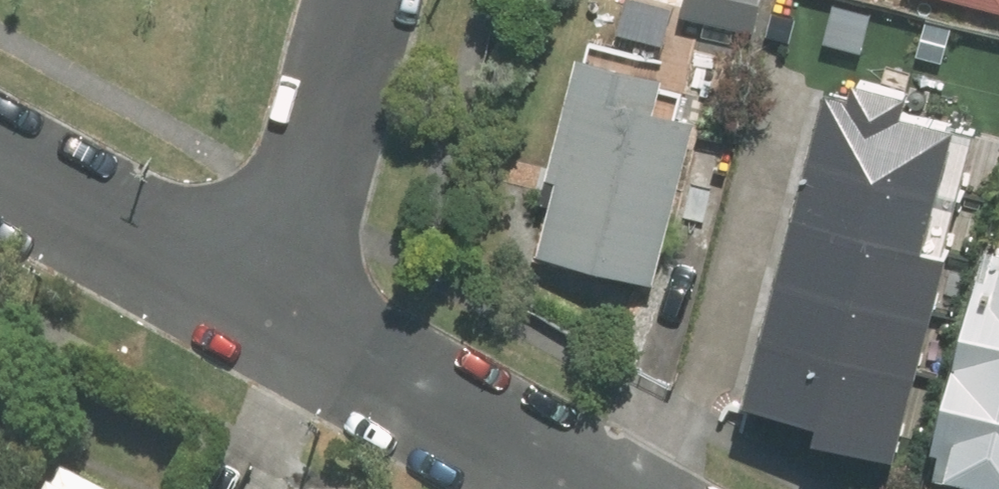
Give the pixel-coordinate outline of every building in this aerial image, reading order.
[(678,10),(740,28),(748,0),(681,0),(678,10)] [(998,9),(998,0),(964,0),(998,9)] [(733,386),(909,432),(961,233),(928,225),(958,109),(815,72),(733,386)] [(534,252),(650,283),(693,120),(576,90),(534,252)] [(993,278),(984,275),(938,447),(946,450),(939,477),(985,488),(998,488),(998,253),(993,278)] [(61,477),(55,488),(83,488),(61,477)]
